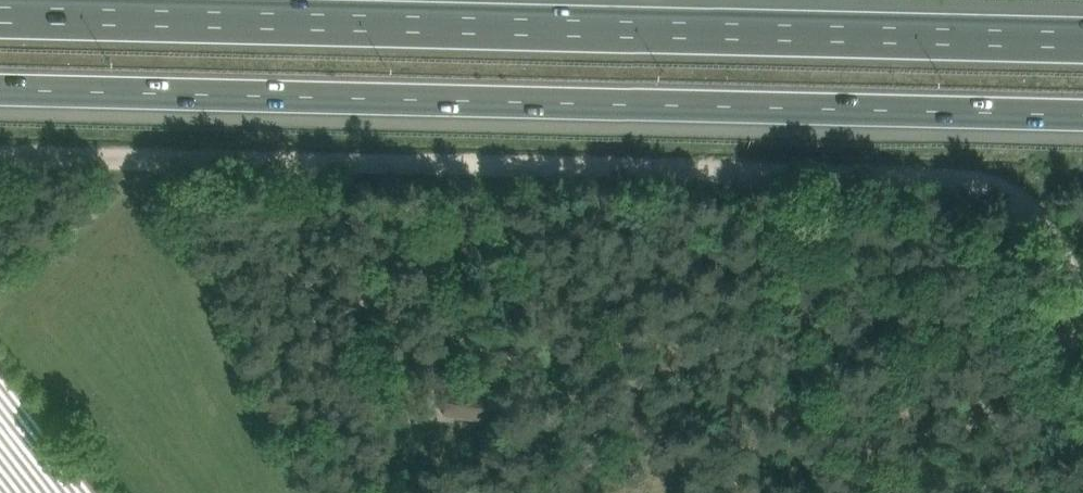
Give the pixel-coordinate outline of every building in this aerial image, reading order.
[(442,413),(485,419),(489,393),(446,387),(442,413)]
